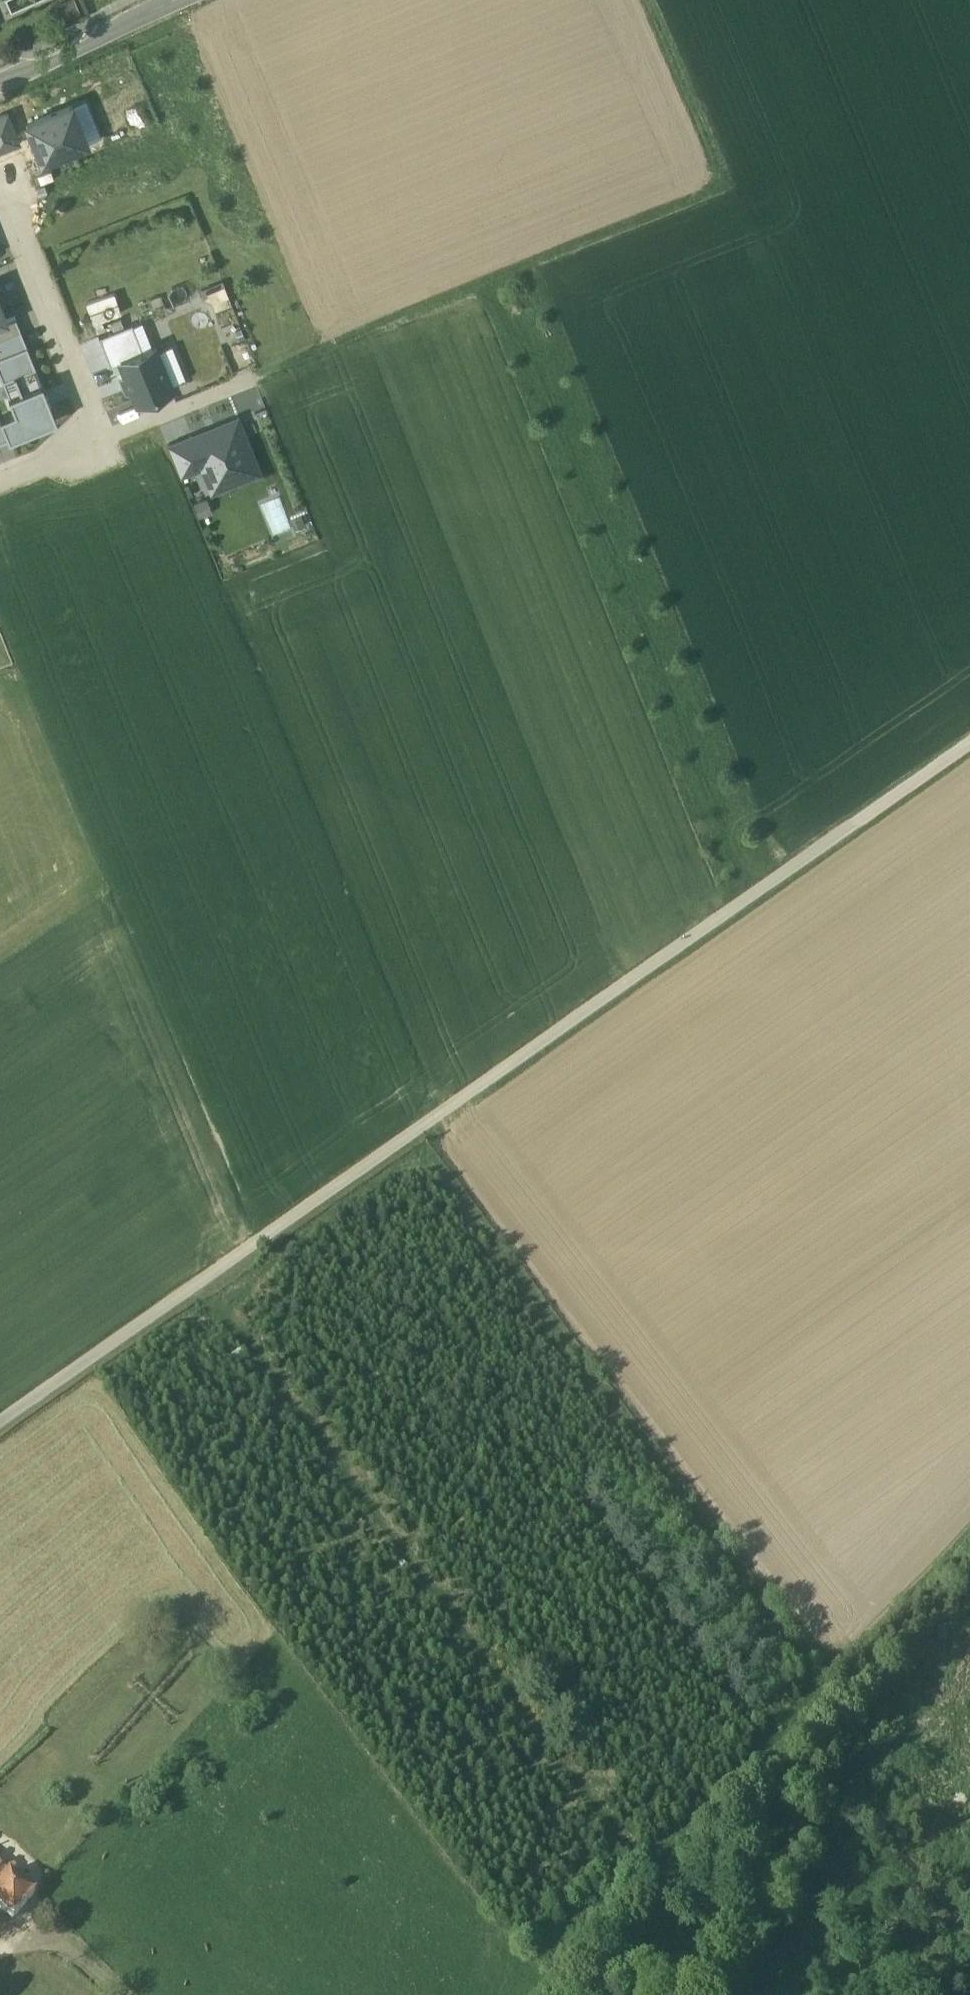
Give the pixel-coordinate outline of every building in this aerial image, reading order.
[(27,123),(42,161),(87,143),(71,105),(27,123)] [(20,143),(9,113),(0,116),(0,151),(20,143)] [(90,312),(93,321),(112,315),(109,306),(90,312)] [(0,323),(0,339),(21,331),(15,317),(6,320),(0,323)] [(133,324),(99,337),(110,364),(120,360),(143,351),(133,324)] [(27,346),(22,331),(21,331),(0,339),(0,356),(27,346)] [(42,383),(27,346),(0,356),(0,373),(3,381),(14,376),(20,391),(42,383)] [(143,351),(120,360),(126,376),(123,377),(127,389),(131,388),(136,403),(172,389),(155,347),(143,351)] [(0,417),(0,422),(7,440),(57,420),(42,383),(20,391),(9,396),(15,411),(0,417)] [(226,398),(233,413),(242,409),(262,400),(255,385),(226,398)] [(236,420),(193,437),(204,467),(213,489),(237,479),(233,470),(253,462),(236,420)] [(180,476),(204,467),(193,437),(192,434),(168,444),(180,476)] [(0,1882),(0,1908),(13,1918),(34,1893),(9,1871),(7,1874),(0,1882)]
